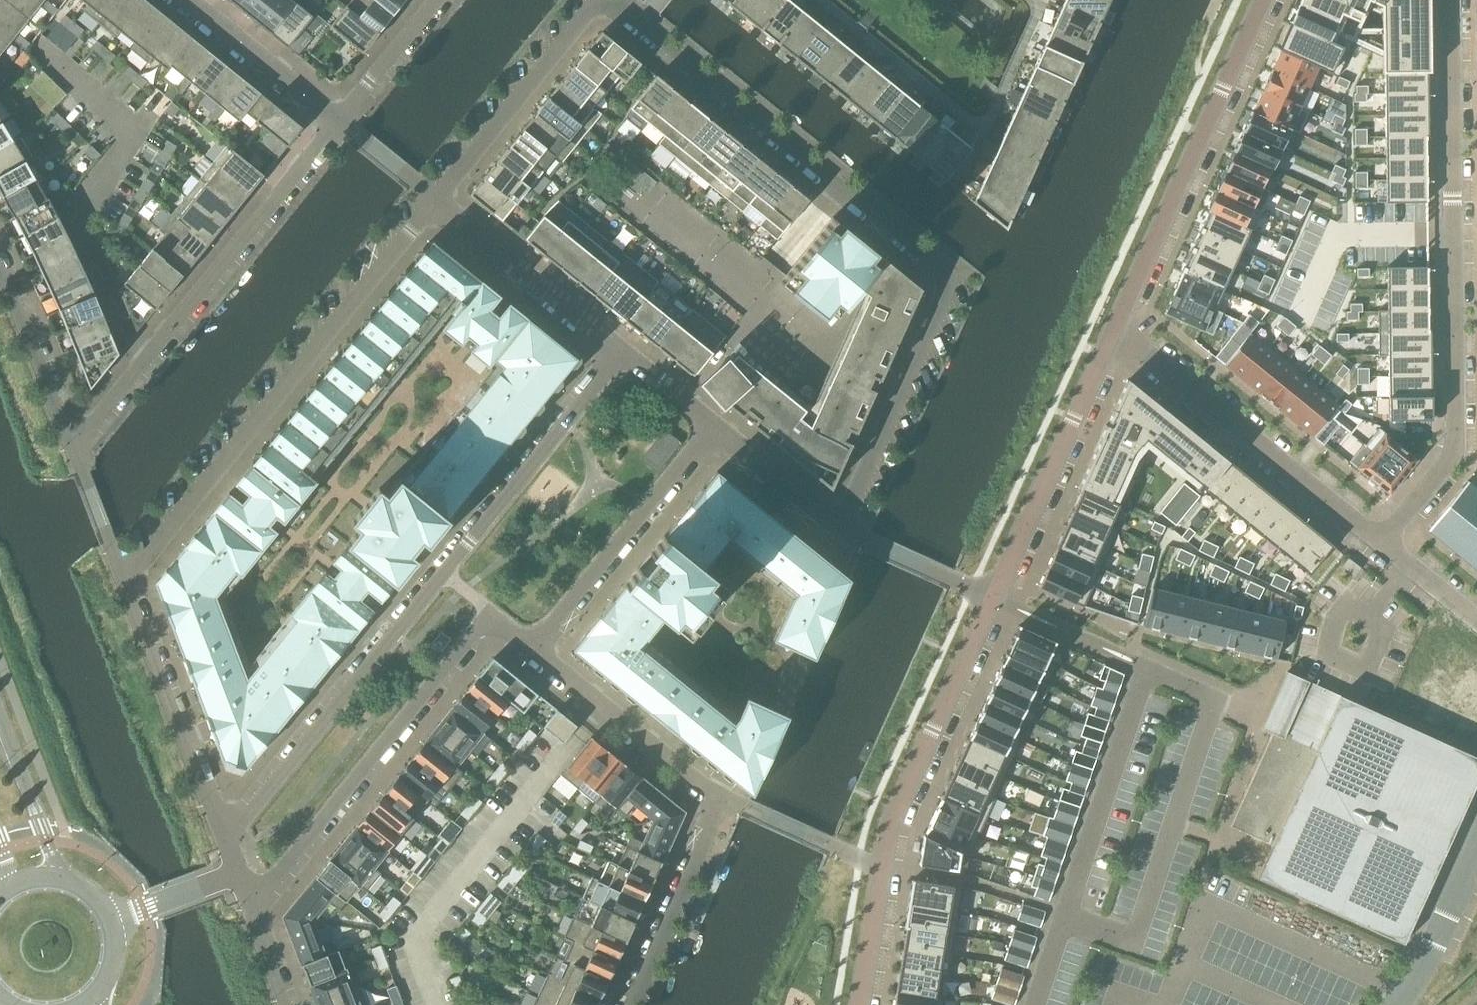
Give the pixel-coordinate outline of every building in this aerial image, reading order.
[(13,40),(19,45),(24,38),(18,33),(29,19),(5,0),(0,0),(0,24),(16,36),(13,40)] [(29,19),(40,6),(43,2),(40,0),(5,0),(29,19)] [(43,2),(40,6),(47,11),(52,4),(46,0),(40,0),(43,2)] [(88,5),(83,10),(100,24),(119,0),(93,0),(88,5)] [(145,0),(119,0),(100,24),(117,37),(121,32),(120,31),(145,0)] [(161,13),(145,0),(120,31),(121,32),(135,43),(136,44),(161,13)] [(271,0),(243,0),(238,7),(254,20),(271,0)] [(271,34),(296,3),(292,0),(271,0),(254,20),(271,34)] [(379,34),(394,15),(376,0),(352,0),(346,7),(379,34)] [(406,0),(376,0),(394,15),(406,0)] [(744,17),(758,0),(728,0),(727,2),(744,17)] [(744,17),(761,30),(786,0),(758,0),(744,17)] [(778,44),(804,12),(790,0),(786,0),(761,30),(778,44)] [(1107,6),(1095,0),(1064,0),(1060,8),(1099,26),(1107,6)] [(1277,48),(1281,50),(1282,49),(1319,66),(1318,67),(1338,76),(1363,20),(1360,19),(1368,0),(1372,2),(1374,3),(1382,6),(1382,73),(1385,73),(1385,72),(1428,71),(1428,72),(1431,72),(1430,0),(1300,0),(1289,23),(1288,25),(1290,26),(1280,48),(1278,47),(1277,48)] [(313,17),(296,3),(271,34),(289,48),(312,19),(313,17)] [(52,4),(47,11),(53,16),(58,9),(52,4)] [(363,53),(379,34),(346,7),(330,26),(363,53)] [(1051,28),(1090,45),(1099,26),(1060,8),(1051,28)] [(804,12),(778,44),(795,57),(821,25),(804,12)] [(136,44),(135,43),(131,49),(148,63),(153,58),(152,57),(177,26),(161,13),(136,44)] [(59,23),(69,30),(75,23),(66,15),(59,23)] [(322,28),(312,19),(289,48),(298,56),(313,37),(314,37),(314,38),(322,28)] [(78,38),(84,30),(75,23),(69,30),(78,38)] [(2,53),(13,40),(16,36),(0,24),(0,52),(2,53)] [(795,57),(811,71),(838,39),(821,25),(795,57)] [(169,70),(172,67),(171,66),(193,39),(177,26),(152,57),(153,58),(169,70)] [(1081,65),(1090,45),(1051,28),(1043,48),(1081,65)] [(625,83),(641,63),(602,32),(587,50),(620,77),(619,78),(625,83)] [(24,38),(19,45),(25,50),(30,43),(24,38)] [(188,80),(210,52),(193,39),(171,66),(172,67),(185,77),(188,80)] [(838,39),(811,71),(828,84),(855,52),(838,39)] [(91,49),(100,56),(107,48),(97,41),(91,49)] [(116,56),(107,48),(100,56),(110,64),(116,69),(123,61),(116,56)] [(1072,85),(1081,65),(1043,48),(1034,67),(1072,85)] [(1272,69),(1272,71),(1309,88),(1318,67),(1319,66),(1282,49),(1281,50),(1273,69),(1272,69)] [(582,57),(574,66),(607,93),(619,78),(620,77),(587,50),(582,57)] [(227,66),(210,52),(188,80),(185,77),(180,84),(186,89),(191,82),(205,93),(227,66)] [(828,84),(845,98),(871,66),(855,52),(828,84)] [(123,74),(132,82),(138,74),(129,66),(123,74)] [(222,107),(244,80),(227,66),(205,93),(219,104),(222,107)] [(607,93),(574,66),(561,82),(594,109),(594,108),(607,93)] [(871,66),(845,98),(862,112),(888,79),(871,66)] [(1025,87),(1063,104),(1072,85),(1034,67),(1025,87)] [(1271,71),(1263,91),(1300,108),(1309,88),(1272,71),(1271,71)] [(1428,71),(1385,72),(1385,73),(1385,94),(1428,93),(1428,72),(1428,71)] [(148,82),(138,74),(132,82),(141,89),(148,82)] [(666,83),(659,78),(657,76),(642,95),(630,108),(648,123),(674,90),(666,83)] [(1339,77),(1335,84),(1347,89),(1350,82),(1339,77)] [(862,112),(878,125),(905,93),(888,79),(862,112)] [(260,93),(244,80),(222,107),(219,104),(213,111),(220,116),(225,109),(239,121),(246,112),(245,112),(260,93)] [(556,89),(549,98),(588,130),(602,114),(594,108),(594,109),(561,82),(556,89)] [(186,89),(180,84),(175,90),(181,95),(186,89)] [(23,93),(31,101),(38,94),(29,86),(23,93)] [(1368,86),(1356,86),(1356,94),(1366,94),(1368,94),(1368,86)] [(1054,124),(1063,104),(1025,87),(1016,107),(1054,124)] [(676,92),(674,90),(648,123),(665,136),(691,104),(683,97),(676,92)] [(1253,112),(1253,113),(1291,130),(1299,133),(1309,112),(1300,108),(1263,91),(1262,91),(1261,93),(1262,93),(1253,112)] [(277,160),(303,127),(260,93),(245,112),(246,112),(268,129),(256,143),(277,160)] [(905,93),(878,125),(895,139),(922,107),(905,93)] [(1428,93),(1385,94),(1385,115),(1428,115),(1428,93)] [(47,102),(38,94),(31,101),(40,109),(47,102)] [(1356,94),(1354,94),(1354,102),(1366,102),(1366,94),(1356,94)] [(536,114),(576,146),(588,130),(549,98),(536,114)] [(173,118),(180,108),(172,102),(165,111),(173,118)] [(701,111),(691,104),(665,136),(659,144),(676,157),(708,117),(701,111)] [(895,139),(912,153),(939,120),(922,107),(895,139)] [(1007,126),(1045,144),(1054,124),(1016,107),(1007,126)] [(220,116),(213,111),(208,117),(215,122),(220,116)] [(1252,111),(1242,132),(1282,150),(1291,130),(1253,113),(1253,112),(1252,111)] [(576,146),(536,114),(523,130),(556,156),(563,162),(576,146)] [(1334,114),(1331,122),(1334,123),(1342,127),(1342,126),(1345,119),(1334,114)] [(1428,115),(1385,115),(1386,137),(1427,136),(1427,137),(1429,137),(1428,115)] [(201,124),(205,128),(211,119),(207,116),(201,124)] [(55,124),(63,132),(70,125),(62,117),(55,124)] [(710,119),(708,117),(676,157),(693,171),(725,131),(716,124),(710,119)] [(939,120),(912,153),(929,166),(955,134),(939,120)] [(13,140),(3,122),(0,124),(0,149),(14,141),(13,140)] [(1334,123),(1331,130),(1342,135),(1345,128),(1342,126),(1342,127),(1334,123)] [(79,133),(70,125),(63,132),(72,141),(79,133)] [(1036,163),(1045,144),(1007,126),(998,146),(1036,163)] [(1367,129),(1354,129),(1355,137),(1367,137),(1367,129)] [(511,144),(510,146),(543,172),(550,178),(563,162),(556,156),(523,130),(511,144)] [(709,184),(742,145),(740,143),(733,138),(725,131),(693,171),(709,184)] [(1242,132),(1234,151),(1271,168),(1270,169),(1273,170),(1282,150),(1242,132)] [(929,166),(947,181),(973,148),(955,134),(929,166)] [(0,149),(0,175),(32,157),(20,136),(13,140),(14,141),(0,149)] [(1427,136),(1386,137),(1386,158),(1427,158),(1427,155),(1426,155),(1426,140),(1427,140),(1427,137),(1427,136)] [(1367,137),(1355,137),(1355,145),(1367,145),(1367,137)] [(171,157),(177,146),(169,141),(162,151),(171,157)] [(750,151),(742,145),(709,184),(726,198),(758,158),(757,157),(750,151)] [(94,162),(101,154),(92,146),(85,153),(94,162)] [(293,146),(284,161),(294,168),(303,153),(293,146)] [(543,172),(510,146),(497,161),(530,188),(543,172)] [(989,166),(1027,183),(1036,163),(998,146),(989,166)] [(219,167),(250,193),(264,175),(233,150),(219,167)] [(171,157),(162,151),(156,161),(165,167),(171,157)] [(1234,151),(1225,171),(1262,188),(1262,187),(1270,169),(1271,168),(1234,151)] [(37,181),(44,177),(32,157),(0,175),(0,190),(4,198),(37,180),(37,181)] [(743,212),(749,205),(775,172),(767,165),(762,161),(758,158),(726,198),(743,212)] [(1427,158),(1386,158),(1386,180),(1427,179),(1427,176),(1427,161),(1427,158)] [(493,167),(484,177),(517,204),(530,188),(497,161),(493,167)] [(630,165),(625,171),(632,176),(648,189),(653,183),(630,165)] [(1335,165),(1331,172),(1335,174),(1335,173),(1342,177),(1343,177),(1346,170),(1335,165)] [(1019,203),(1027,183),(989,166),(981,185),(1019,203)] [(236,209),(250,193),(219,167),(206,183),(205,184),(236,209)] [(1225,171),(1216,191),(1262,212),(1271,191),(1262,187),(1262,188),(1225,171)] [(790,184),(784,179),(775,172),(749,205),(765,218),(766,218),(792,185),(790,184)] [(1367,172),(1355,172),(1355,180),(1367,180),(1367,172)] [(1335,174),(1332,181),(1343,186),(1346,178),(1343,177),(1342,177),(1335,173),(1335,174)] [(517,204),(484,177),(470,195),(503,221),(517,204)] [(140,188),(148,194),(154,183),(146,178),(140,188)] [(186,196),(223,226),(236,209),(205,184),(206,183),(200,179),(186,196)] [(1427,179),(1386,180),(1386,202),(1386,203),(1425,202),(1427,202),(1427,201),(1427,198),(1427,183),(1427,179)] [(37,180),(4,198),(15,217),(50,199),(49,198),(48,199),(37,181),(37,180)] [(1367,180),(1355,180),(1355,188),(1367,188),(1367,180)] [(794,187),(792,185),(766,218),(765,218),(760,225),(777,239),(809,200),(809,199),(801,192),(794,187)] [(981,185),(973,202),(1007,229),(1019,203),(981,185)] [(683,199),(707,213),(714,200),(690,186),(683,199)] [(142,204),(148,194),(140,188),(133,199),(142,204)] [(1216,191),(1207,211),(1208,212),(1208,211),(1250,230),(1250,229),(1253,231),(1262,212),(1216,191)] [(592,193),(588,199),(593,203),(597,197),(592,193)] [(209,243),(223,226),(186,196),(172,213),(209,243)] [(1294,206),(1296,203),(1280,196),(1275,208),(1291,215),(1293,211),(1294,206)] [(1299,196),(1296,203),(1307,208),(1310,201),(1299,196)] [(15,218),(24,235),(59,217),(50,199),(15,217),(15,218)] [(551,207),(538,222),(531,232),(525,239),(535,248),(541,252),(542,253),(575,213),(559,200),(551,207)] [(1296,203),(1293,211),(1304,216),(1307,208),(1296,203)] [(1208,212),(1199,231),(1241,250),(1250,230),(1208,211),(1208,212)] [(118,223),(126,229),(133,218),(124,213),(118,223)] [(159,230),(165,234),(196,259),(209,243),(172,213),(159,230)] [(542,253),(546,256),(550,259),(559,267),(586,234),(591,227),(575,213),(542,253)] [(34,253),(34,254),(69,237),(59,217),(24,235),(34,253)] [(831,218),(786,275),(780,282),(829,321),(857,286),(869,295),(868,297),(860,315),(893,330),(901,312),(909,316),(920,289),(881,257),(865,243),(863,245),(848,232),(849,231),(832,217),(831,218)] [(120,239),(126,229),(118,223),(112,234),(120,239)] [(531,232),(523,226),(518,233),(525,239),(531,232)] [(559,267),(569,275),(574,279),(576,280),(602,248),(608,241),(591,227),(586,234),(559,267)] [(1199,231),(1191,251),(1232,269),(1241,250),(1199,231)] [(152,250),(183,275),(196,259),(165,234),(152,250)] [(1281,235),(1278,243),(1289,248),(1292,240),(1281,235)] [(42,272),(78,256),(69,237),(34,254),(42,272)] [(315,478),(314,479),(309,475),(327,453),(328,454),(329,453),(328,452),(345,431),(346,432),(347,430),(346,429),(363,409),(364,409),(365,408),(365,407),(382,386),(382,387),(383,385),(400,364),(402,363),(401,362),(418,341),(419,342),(420,340),(419,340),(436,319),(437,319),(438,318),(437,317),(454,297),(454,298),(455,297),(460,300),(451,311),(454,314),(481,281),(433,241),(424,251),(418,252),(414,257),(415,263),(406,274),(400,275),(396,279),(397,285),(388,296),(382,297),(378,302),(379,308),(370,319),(364,319),(360,324),(361,330),(352,341),(346,342),(342,346),(342,352),(341,355),(339,353),(339,352),(338,352),(337,351),(331,358),(331,359),(331,360),(332,360),(333,360),(335,362),(333,363),(328,364),(324,369),(324,375),(316,386),(310,386),(306,391),(306,397),(297,408),(291,409),(288,413),(288,419),(279,430),(273,431),(269,436),(270,442),(261,453),(255,453),(251,458),(252,464),(251,465),(299,504),(318,482),(316,480),(316,479),(315,478)] [(576,280),(578,282),(583,286),(593,294),(625,254),(608,241),(602,248),(576,280)] [(1278,243),(1275,250),(1286,255),(1289,248),(1278,243)] [(170,291),(183,275),(152,250),(139,266),(170,291)] [(1191,251),(1181,271),(1183,272),(1184,271),(1223,289),(1232,269),(1191,251)] [(593,294),(603,302),(608,306),(610,308),(642,268),(625,254),(593,294)] [(86,274),(78,256),(42,272),(51,291),(86,274)] [(170,291),(139,266),(120,290),(137,332),(170,291)] [(1426,267),(1387,267),(1387,290),(1428,289),(1428,286),(1428,271),(1428,268),(1428,267),(1426,267)] [(610,308),(618,315),(626,321),(653,289),(659,281),(642,268),(610,308)] [(1369,268),(1357,269),(1357,277),(1369,276),(1369,268)] [(1183,272),(1174,292),(1214,310),(1214,309),(1223,289),(1184,271),(1183,272)] [(51,291),(59,309),(96,295),(95,294),(86,274),(51,291)] [(1264,275),(1260,282),(1271,287),(1275,280),(1264,275)] [(510,304),(504,310),(500,307),(495,303),(501,296),(481,281),(454,314),(442,329),(462,344),(463,343),(467,347),(472,350),(471,352),(490,367),(529,319),(510,304)] [(626,321),(628,323),(633,327),(643,335),(670,302),(675,295),(659,281),(653,289),(626,321)] [(1260,282),(1257,289),(1268,294),(1271,287),(1260,282)] [(1428,289),(1387,290),(1388,310),(1388,311),(1429,311),(1429,308),(1428,308),(1428,292),(1429,292),(1428,289)] [(1174,292),(1165,314),(1213,335),(1223,313),(1214,309),(1214,310),(1174,292)] [(67,329),(103,314),(96,295),(59,309),(59,310),(67,329)] [(643,335),(645,336),(650,340),(660,348),(686,316),(670,302),(643,335)] [(1362,304),(1350,304),(1350,311),(1350,312),(1358,312),(1362,312),(1362,304)] [(660,348),(670,356),(675,361),(677,362),(709,322),(692,308),(686,316),(660,348)] [(1388,310),(1378,310),(1378,333),(1429,332),(1429,331),(1429,329),(1428,314),(1429,314),(1429,311),(1388,311),(1388,310)] [(1350,311),(1346,311),(1346,320),(1358,320),(1358,312),(1350,312),(1350,311)] [(67,329),(75,348),(111,333),(103,314),(67,329)] [(1249,315),(1243,323),(1252,331),(1259,322),(1249,315)] [(1283,317),(1276,326),(1282,331),(1290,322),(1286,319),(1283,317)] [(414,462),(400,479),(448,518),(458,505),(465,505),(469,499),(469,493),(477,483),(483,482),(488,476),(487,470),(496,460),(502,459),(507,453),(506,447),(514,437),(520,436),(525,430),(525,424),(533,414),(539,413),(544,407),(543,400),(551,391),(557,390),(562,384),(562,378),(570,368),(576,367),(581,361),(580,356),(574,351),(569,351),(529,319),(490,367),(491,368),(414,463),(414,462)] [(807,411),(740,357),(733,351),(716,372),(720,375),(709,388),(831,487),(898,339),(858,321),(810,426),(801,418),(807,411)] [(677,362),(678,363),(684,368),(694,376),(726,336),(709,322),(677,362)] [(1290,322),(1282,331),(1289,336),(1296,327),(1290,322)] [(1243,323),(1230,338),(1239,346),(1250,333),(1252,331),(1243,323)] [(1429,332),(1378,333),(1379,356),(1388,356),(1388,355),(1431,354),(1431,331),(1429,331),(1429,332)] [(111,333),(75,348),(91,389),(91,388),(119,354),(111,333)] [(1239,346),(1224,365),(1243,380),(1268,348),(1250,333),(1239,346)] [(1348,334),(1336,334),(1336,342),(1348,342),(1348,334)] [(1319,345),(1311,355),(1318,360),(1325,350),(1319,345)] [(1268,348),(1243,380),(1260,394),(1286,362),(1268,348)] [(1325,350),(1318,360),(1324,365),(1332,355),(1325,350)] [(1431,354),(1388,355),(1388,356),(1388,376),(1432,376),(1431,354)] [(1286,362),(1260,394),(1278,408),(1304,377),(1286,362)] [(1343,364),(1335,374),(1342,379),(1349,370),(1343,364)] [(1369,368),(1357,368),(1357,376),(1369,376),(1369,368)] [(1369,376),(1357,376),(1357,384),(1369,384),(1369,376)] [(1432,376),(1388,376),(1389,398),(1432,397),(1432,376)] [(1304,377),(1278,408),(1296,423),(1321,391),(1304,377)] [(1090,464),(1079,489),(1083,490),(1083,489),(1111,502),(1112,501),(1133,453),(1140,444),(1141,445),(1146,439),(1205,487),(1206,488),(1228,461),(1208,445),(1165,410),(1128,380),(1114,410),(1107,425),(1106,425),(1104,429),(1110,432),(1106,439),(1102,437),(1101,438),(1096,450),(1096,449),(1095,451),(1096,451),(1090,464)] [(1321,391),(1296,423),(1314,438),(1330,418),(1338,408),(1340,406),(1321,391)] [(1432,397),(1389,398),(1389,420),(1432,420),(1432,397)] [(1340,406),(1338,408),(1345,413),(1352,404),(1346,399),(1340,406)] [(1338,408),(1330,418),(1337,423),(1345,413),(1338,408)] [(1330,418),(1314,438),(1324,445),(1340,425),(1337,423),(1330,418)] [(1366,445),(1365,446),(1404,477),(1418,460),(1385,432),(1385,433),(1379,428),(1366,445)] [(646,459),(657,467),(676,443),(665,435),(646,459)] [(1364,443),(1349,462),(1356,468),(1390,495),(1404,477),(1365,446),(1366,445),(1364,443)] [(1205,487),(1204,489),(1220,502),(1243,473),(1228,461),(1206,488),(1205,487)] [(229,492),(214,511),(262,550),(277,532),(276,531),(279,526),(283,522),(284,523),(299,504),(251,465),(236,484),(243,489),(239,494),(236,498),(229,492)] [(700,492),(693,501),(692,501),(687,507),(688,507),(680,517),(679,516),(676,520),(676,521),(675,523),(667,533),(667,532),(664,535),(660,540),(654,548),(651,551),(650,552),(652,553),(640,569),(638,567),(635,572),(629,579),(628,579),(624,584),(625,584),(622,587),(623,588),(615,597),(613,599),(609,603),(610,603),(602,613),(602,612),(597,619),(590,629),(589,628),(586,632),(586,633),(584,635),(585,635),(577,645),(577,644),(573,649),(592,664),(593,670),(600,676),(606,675),(611,680),(612,686),(616,689),(622,688),(624,690),(625,696),(630,700),(636,700),(648,709),(648,710),(651,713),(651,712),(675,732),(679,735),(689,743),(690,749),(697,755),(703,754),(705,756),(706,762),(713,767),(719,767),(721,769),(722,775),(729,780),(735,780),(751,793),(753,794),(761,775),(762,775),(780,735),(788,716),(748,697),(739,717),(645,641),(665,617),(689,636),(729,587),(704,568),(724,544),(792,599),(774,639),(814,658),(823,639),(824,639),(842,599),(850,579),(848,578),(830,563),(829,557),(822,551),(816,552),(814,550),(813,544),(806,538),(800,539),(798,537),(797,531),(790,525),(784,526),(782,524),(781,518),(774,512),(768,513),(765,511),(765,505),(758,499),(752,500),(749,498),(749,492),(742,486),(736,487),(717,471),(713,476),(714,476),(706,486),(705,485),(704,488),(703,487),(700,491),(700,492)] [(1243,473),(1220,502),(1235,514),(1258,485),(1243,473)] [(348,544),(396,582),(448,518),(400,479),(400,478),(387,494),(379,488),(352,521),(360,527),(348,543),(348,544)] [(1428,530),(1476,569),(1476,488),(1467,481),(1428,530)] [(1184,483),(1160,512),(1176,525),(1200,496),(1184,483)] [(1258,485),(1235,514),(1250,526),(1273,497),(1258,485)] [(1083,490),(1074,509),(1110,525),(1111,524),(1120,505),(1112,501),(1111,502),(1083,489),(1083,490)] [(1273,497),(1250,526),(1265,538),(1288,509),(1273,497)] [(1074,509),(1065,529),(1110,549),(1120,528),(1111,524),(1110,525),(1074,509)] [(1288,509),(1265,538),(1280,550),(1303,521),(1288,509)] [(285,720),(359,628),(311,589),(290,615),(296,619),(247,679),(215,596),(236,571),(242,575),(262,550),(214,511),(156,582),(186,661),(183,662),(191,682),(194,681),(201,699),(199,700),(205,716),(207,716),(215,735),(217,741),(215,742),(226,771),(242,776),(287,721),(285,720)] [(1154,521),(1151,529),(1162,534),(1165,526),(1154,521)] [(1303,521),(1280,550),(1294,562),(1318,533),(1303,521)] [(1189,527),(1181,537),(1188,542),(1195,532),(1189,527)] [(1065,529),(1056,548),(1101,569),(1110,549),(1065,529)] [(1318,533),(1294,562),(1310,575),(1334,546),(1318,533)] [(1204,540),(1199,551),(1206,554),(1211,543),(1204,540)] [(1211,543),(1206,554),(1213,558),(1218,547),(1211,543)] [(326,571),(311,589),(359,628),(374,610),(367,604),(371,600),(374,595),(381,601),(396,582),(348,544),(333,562),(334,563),(330,567),(327,572),(326,571)] [(1057,549),(1048,567),(1093,587),(1101,569),(1056,548),(1056,549),(1057,549)] [(1180,548),(1175,559),(1182,563),(1188,552),(1180,548)] [(1188,552),(1182,563),(1190,566),(1195,555),(1188,552)] [(1142,554),(1140,561),(1152,564),(1154,556),(1142,554)] [(1240,557),(1234,568),(1242,571),(1247,560),(1240,557)] [(1348,558),(1342,566),(1354,576),(1361,568),(1348,558)] [(1247,560),(1242,571),(1249,575),(1254,564),(1247,560)] [(1140,561),(1138,569),(1150,572),(1152,564),(1140,561)] [(1214,564),(1209,575),(1216,579),(1222,568),(1214,564)] [(1048,567),(1040,587),(1084,607),(1093,587),(1048,567)] [(1222,568),(1216,579),(1224,582),(1229,571),(1222,568)] [(1275,573),(1270,584),(1277,588),(1283,577),(1275,573)] [(1283,577),(1277,588),(1285,591),(1290,580),(1283,577)] [(1250,581),(1244,592),(1252,595),(1257,584),(1250,581)] [(1257,584),(1252,595),(1259,599),(1264,588),(1257,584)] [(1153,588),(1144,626),(1163,631),(1173,593),(1153,588)] [(1173,593),(1163,631),(1182,636),(1191,598),(1173,593)] [(1132,595),(1130,603),(1141,606),(1143,598),(1132,595)] [(1191,598),(1182,636),(1201,640),(1210,602),(1191,598)] [(1210,602),(1201,640),(1219,645),(1229,607),(1210,602)] [(1130,603),(1128,611),(1139,614),(1141,606),(1130,603)] [(1296,605),(1293,617),(1301,619),(1303,607),(1296,605)] [(1229,607),(1219,645),(1238,649),(1247,612),(1229,607)] [(1247,612),(1238,649),(1257,654),(1266,616),(1247,612)] [(1266,616),(1257,654),(1276,659),(1286,621),(1266,616)] [(1014,637),(1011,645),(1047,662),(1056,642),(1019,625),(1018,627),(1019,628),(1015,635),(1014,637)] [(452,639),(441,631),(432,643),(442,651),(452,639)] [(1002,663),(1002,664),(1039,680),(1047,662),(1011,645),(1007,654),(1006,656),(1003,663),(1002,663)] [(479,675),(510,700),(509,700),(523,712),(524,713),(539,695),(493,658),(479,675)] [(1002,665),(994,683),(1030,699),(1038,681),(1038,682),(1039,680),(1002,664),(1001,665),(1002,665)] [(1287,671),(1262,728),(1273,733),(1231,826),(1273,845),(1258,878),(1404,944),(1476,781),(1476,757),(1287,671)] [(466,692),(492,713),(496,716),(509,700),(510,700),(479,675),(479,676),(472,685),(466,692)] [(1105,681),(1102,689),(1118,694),(1120,686),(1105,681)] [(994,683),(986,701),(1022,717),(1030,699),(994,683)] [(1097,687),(1090,706),(1096,708),(1111,713),(1118,694),(1102,689),(1097,687)] [(457,713),(482,733),(483,733),(496,716),(492,713),(466,692),(465,693),(460,700),(452,709),(457,713)] [(986,701),(978,720),(1013,736),(1014,735),(1022,717),(986,701)] [(1096,708),(1094,716),(1109,721),(1111,713),(1096,708)] [(490,739),(483,733),(482,733),(457,713),(452,709),(445,718),(439,726),(469,750),(468,751),(476,757),(490,739)] [(567,718),(557,710),(543,727),(545,728),(553,735),(567,718)] [(578,726),(567,718),(553,735),(559,740),(563,743),(578,726)] [(978,720),(969,738),(1014,759),(1023,739),(1014,735),(1013,736),(978,720)] [(469,750),(439,726),(433,733),(425,743),(455,767),(456,766),(468,751),(469,750)] [(529,729),(522,738),(530,744),(537,735),(529,729)] [(591,737),(561,774),(578,789),(608,751),(591,737)] [(1086,737),(1084,745),(1099,750),(1101,742),(1086,737)] [(523,753),(530,744),(522,738),(515,747),(523,753)] [(968,739),(960,758),(1005,778),(1014,759),(969,738),(969,740),(968,739)] [(412,759),(411,759),(449,790),(463,772),(456,766),(455,767),(425,743),(418,752),(412,759)] [(1084,745),(1081,753),(1096,758),(1099,750),(1084,745)] [(625,765),(608,751),(578,789),(595,803),(602,795),(601,795),(625,765)] [(960,758),(951,778),(996,798),(1005,778),(960,758)] [(398,776),(428,801),(427,801),(435,807),(449,790),(411,759),(411,760),(405,767),(398,776)] [(502,762),(495,771),(503,778),(510,769),(502,762)] [(1072,762),(1066,781),(1071,783),(1086,788),(1093,769),(1072,762)] [(642,778),(625,765),(601,795),(602,795),(618,808),(642,778)] [(488,780),(495,787),(496,786),(503,778),(495,771),(488,780)] [(385,792),(384,793),(414,817),(427,801),(428,801),(398,776),(390,786),(385,792)] [(656,819),(684,812),(642,778),(618,808),(626,815),(635,804),(656,819)] [(951,778),(942,797),(987,818),(996,798),(951,778)] [(502,779),(491,796),(498,801),(509,783),(502,779)] [(1071,783),(1069,791),(1084,796),(1086,788),(1071,783)] [(371,810),(401,834),(414,817),(384,793),(377,802),(371,809),(371,810)] [(475,796),(468,805),(476,811),(483,802),(475,796)] [(942,799),(934,817),(978,837),(987,818),(942,797),(942,798),(942,799)] [(1059,800),(1053,818),(1074,825),(1080,806),(1059,800)] [(476,811),(468,805),(461,814),(468,820),(476,811)] [(358,826),(357,827),(387,851),(401,834),(371,810),(363,819),(358,826)] [(560,811),(551,822),(558,827),(566,816),(560,811)] [(627,846),(662,862),(684,812),(656,819),(644,842),(631,836),(627,846)] [(924,836),(924,837),(961,853),(969,857),(978,837),(934,817),(925,836),(924,836)] [(1049,817),(1043,836),(1047,837),(1068,844),(1074,825),(1053,818),(1049,817)] [(582,818),(573,829),(579,834),(580,834),(588,823),(582,818)] [(343,844),(374,868),(374,867),(387,851),(357,827),(356,828),(343,844)] [(445,827),(437,836),(448,845),(456,836),(445,827)] [(538,834),(531,843),(539,849),(546,840),(539,834),(538,834)] [(441,854),(448,845),(437,836),(430,845),(441,854)] [(924,837),(919,864),(958,870),(966,873),(969,857),(961,853),(924,837)] [(1047,837),(1041,856),(1046,858),(1061,863),(1068,844),(1047,837)] [(581,840),(577,847),(590,853),(594,846),(581,840)] [(531,843),(524,851),(524,852),(535,860),(542,851),(539,849),(531,843)] [(382,873),(374,867),(374,868),(343,844),(330,860),(360,884),(359,885),(367,891),(382,873)] [(618,866),(653,882),(653,880),(658,871),(662,862),(627,846),(618,865),(618,866)] [(1046,858),(1044,866),(1059,871),(1061,863),(1046,858)] [(346,901),(359,885),(360,884),(330,860),(329,861),(325,867),(316,877),(346,901)] [(410,870),(421,879),(428,870),(418,861),(410,870)] [(600,881),(644,901),(648,892),(652,882),(653,882),(618,866),(618,865),(609,861),(600,880),(600,881)] [(512,867),(504,876),(515,885),(522,876),(512,867)] [(403,879),(414,887),(414,888),(414,887),(421,879),(410,870),(403,879)] [(515,885),(504,876),(497,885),(508,894),(515,885)] [(309,886),(284,917),(312,921),(329,901),(340,909),(346,901),(316,877),(314,880),(309,886)] [(635,920),(640,910),(644,901),(600,881),(600,880),(592,877),(582,897),(635,921),(635,920)] [(912,880),(908,903),(959,912),(963,888),(912,880)] [(1037,888),(1034,895),(1049,901),(1052,893),(1037,888)] [(394,897),(386,906),(394,912),(401,903),(394,897)] [(627,940),(631,930),(635,921),(582,897),(582,898),(574,916),(574,917),(626,941),(627,940)] [(488,918),(495,910),(484,901),(477,910),(488,918)] [(908,903),(904,927),(907,927),(907,926),(956,934),(959,912),(908,903)] [(1022,905),(1018,919),(1041,927),(1045,912),(1022,905)] [(387,921),(394,912),(386,906),(379,915),(387,921)] [(477,910),(470,918),(470,919),(481,927),(488,918),(477,910)] [(321,946),(312,921),(284,917),(298,953),(301,961),(302,964),(339,950),(335,941),(321,946)] [(626,941),(574,917),(565,936),(617,960),(621,951),(626,942),(626,941)] [(907,927),(903,947),(952,955),(956,934),(907,926),(907,927)] [(464,927),(463,927),(456,936),(463,942),(471,933),(464,927)] [(1014,930),(1009,945),(1032,952),(1037,938),(1014,930)] [(617,960),(565,936),(564,937),(556,955),(556,956),(608,980),(612,971),(617,961),(617,960)] [(995,940),(993,948),(1001,950),(1003,943),(997,941),(995,940)] [(371,949),(375,960),(385,956),(381,945),(380,945),(371,949)] [(1009,945),(1004,959),(1027,967),(1032,952),(1009,945)] [(903,947),(900,969),(944,976),(944,977),(949,978),(952,955),(903,947)] [(310,983),(310,984),(346,971),(339,950),(302,964),(306,974),(310,983)] [(385,956),(375,960),(380,970),(389,967),(389,966),(385,956)] [(608,980),(556,956),(547,976),(599,1000),(604,990),(608,981),(608,980)] [(900,969),(896,991),(897,991),(897,990),(941,997),(941,996),(944,977),(944,976),(900,969)] [(1001,969),(996,984),(1019,991),(1024,977),(1001,969)] [(318,1004),(354,991),(354,990),(346,971),(310,984),(314,994),(318,1004)] [(463,985),(459,975),(448,980),(451,988),(452,989),(463,985)] [(547,976),(538,996),(559,1004),(597,1004),(599,1000),(547,976)] [(991,998),(1012,1004),(1015,1004),(1019,991),(996,984),(991,998)] [(391,1000),(400,996),(396,985),(387,989),(391,1000)] [(363,986),(354,990),(354,991),(318,1004),(370,1004),(363,986)] [(894,1004),(944,1004),(945,997),(941,996),(941,997),(897,990),(897,991),(894,1004)] [(400,996),(391,1000),(393,1004),(404,1004),(400,996)] [(538,996),(534,1004),(559,1004),(538,996)]
